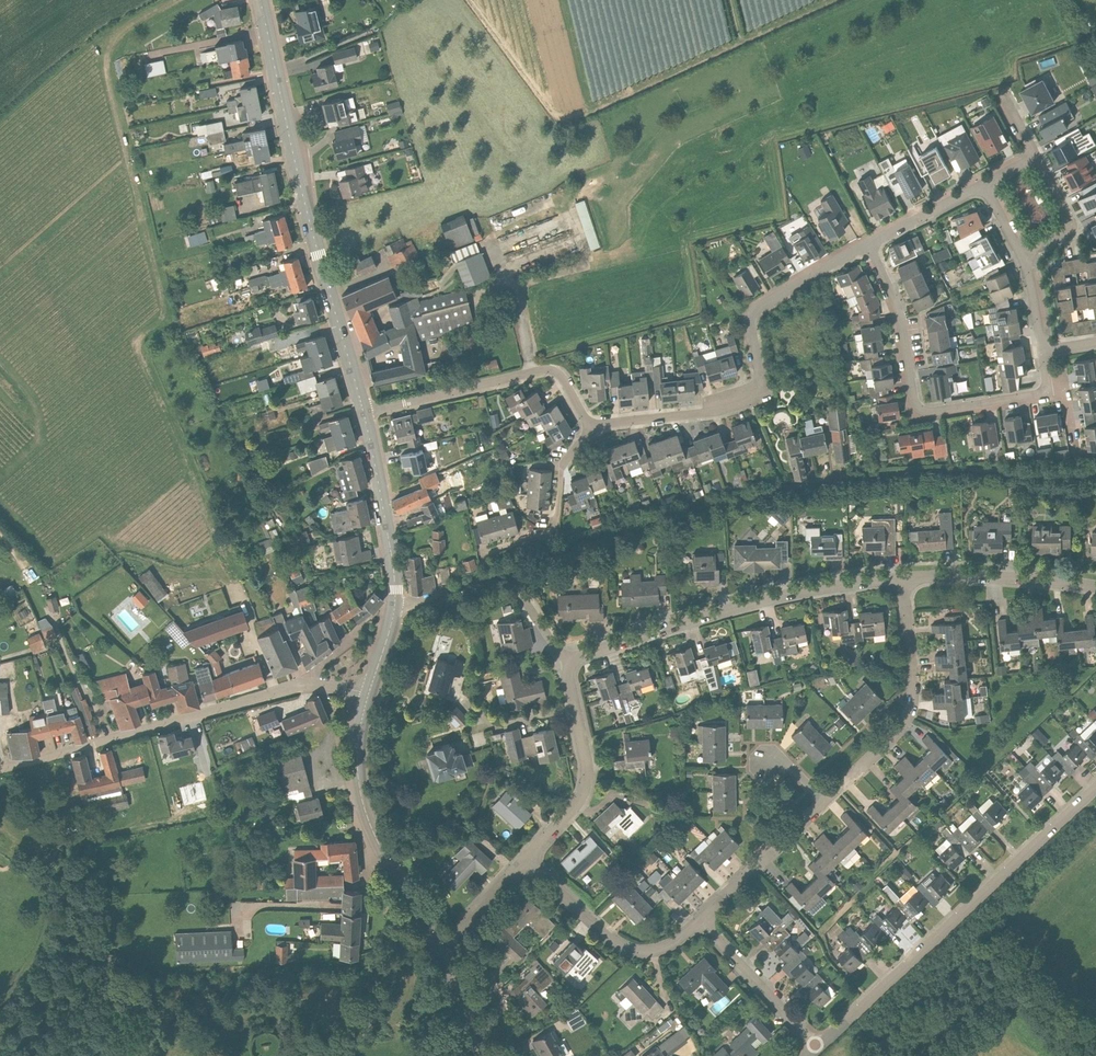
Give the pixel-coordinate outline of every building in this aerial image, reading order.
[(221,10),(217,3),(198,14),(201,19),(204,20),(213,14),(217,30),(216,30),(218,37),(226,35),(223,24),(240,21),(237,6),(221,10)] [(323,36),(316,6),(296,11),(296,12),(299,11),(302,23),(296,24),(300,42),(323,36)] [(218,62),(231,59),(247,56),(245,47),(243,48),(242,40),(218,45),(215,46),(215,47),(216,47),(219,60),(218,61),(218,62)] [(379,49),(377,41),(368,43),(370,52),(379,49)] [(336,64),(342,62),(357,58),(354,48),(333,54),(336,63),(336,64)] [(224,78),(248,73),(247,65),(248,65),(247,56),(231,59),(233,70),(223,72),(224,78)] [(144,63),(147,77),(154,75),(166,73),(163,59),(144,63)] [(337,84),(334,73),(332,64),(331,64),(317,68),(318,72),(311,74),(316,90),(337,84)] [(1090,85),(1095,82),(1095,79),(1089,64),(1082,68),(1090,85)] [(1027,87),(1021,90),(1033,113),(1055,101),(1043,79),(1037,82),(1035,79),(1025,84),(1027,87)] [(199,91),(209,88),(208,82),(196,84),(197,90),(199,90),(199,91)] [(256,93),(254,86),(255,86),(255,85),(241,88),(242,95),(235,97),(235,99),(226,101),(227,106),(258,100),(257,93),(256,93)] [(200,98),(217,94),(215,87),(209,88),(199,91),(200,98)] [(343,98),(323,104),(327,119),(337,117),(339,125),(360,119),(357,108),(356,109),(352,97),(343,99),(343,98)] [(990,104),(987,97),(981,100),(984,107),(990,104)] [(260,108),(258,100),(227,106),(229,113),(238,111),(238,114),(246,112),(247,119),(261,115),(260,115),(259,108),(260,108)] [(399,101),(386,105),(389,115),(402,111),(399,101)] [(1064,114),(1072,110),(1067,101),(1039,115),(1044,124),(1040,126),(1046,138),(1068,126),(1063,117),(1065,116),(1064,114)] [(994,116),(972,127),(983,149),(986,147),(989,153),(997,149),(996,147),(999,145),(1000,147),(1008,143),(994,116)] [(884,124),(888,131),(897,126),(893,119),(884,124)] [(207,133),(223,129),(221,121),(205,124),(207,133)] [(332,141),(337,158),(357,152),(355,144),(362,142),(358,126),(335,132),(337,140),(332,141)] [(1078,153),(1075,148),(1087,142),(1079,127),(1055,139),(1058,145),(1052,149),(1059,163),(1078,153)] [(265,136),(263,129),(264,129),(264,128),(241,133),(243,140),(224,144),(225,152),(236,150),(267,143),(265,136)] [(210,144),(226,140),(223,129),(207,133),(210,144)] [(980,158),(965,131),(955,137),(951,130),(938,137),(950,160),(956,157),(957,159),(958,159),(958,156),(962,157),(961,160),(964,166),(980,158)] [(401,148),(408,146),(407,140),(399,142),(401,148)] [(269,158),(268,151),(267,143),(236,150),(237,156),(247,154),(247,156),(254,154),(256,162),(270,158),(269,158)] [(812,156),(808,145),(798,149),(802,159),(812,156)] [(951,173),(936,146),(919,155),(914,145),(908,149),(928,186),(928,185),(923,175),(930,171),(936,181),(951,173)] [(1085,155),(1068,165),(1071,170),(1068,172),(1065,174),(1073,188),(1095,176),(1093,170),(1085,155)] [(904,187),(908,196),(923,188),(910,163),(896,170),(889,157),(879,162),(891,186),(892,185),(891,183),(896,180),(901,189),(904,187)] [(343,196),(370,189),(363,164),(345,169),(348,178),(339,180),(343,196)] [(211,170),(201,172),(202,179),(213,176),(211,170)] [(278,199),(272,171),(252,176),(252,178),(235,182),(237,194),(264,189),(266,201),(278,199)] [(877,189),(870,175),(859,181),(866,194),(865,195),(877,218),(895,209),(883,186),(877,189)] [(215,191),(213,180),(205,181),(206,192),(215,191)] [(1081,190),(1084,196),(1078,199),(1086,213),(1095,208),(1095,182),(1081,190)] [(1025,214),(1042,221),(1048,205),(1036,200),(1038,192),(1025,187),(1018,203),(1028,207),(1025,214)] [(839,220),(845,216),(832,194),(821,200),(828,212),(818,218),(821,223),(818,224),(824,235),(827,233),(830,238),(835,235),(835,236),(839,237),(840,233),(840,232),(845,230),(839,220)] [(583,200),(577,202),(592,249),(599,247),(583,200)] [(221,205),(224,219),(238,216),(235,203),(221,205)] [(979,228),(982,226),(985,225),(982,219),(977,210),(955,217),(962,237),(979,228)] [(210,224),(221,220),(219,213),(208,217),(210,224)] [(245,242),(256,239),(288,229),(284,214),(262,220),(265,230),(244,236),(245,242)] [(464,215),(441,224),(446,237),(442,239),(445,249),(450,247),(450,248),(473,239),(464,215)] [(480,233),(474,217),(469,218),(475,234),(480,233)] [(790,237),(804,261),(815,254),(817,258),(827,252),(810,224),(790,237)] [(938,234),(934,224),(919,229),(922,239),(938,234)] [(976,256),(994,246),(987,234),(983,236),(979,228),(962,237),(954,241),(960,252),(971,247),(976,256)] [(292,244),(288,229),(256,239),(257,245),(269,241),(269,243),(275,241),(277,248),(292,244)] [(207,241),(204,231),(187,236),(190,246),(207,241)] [(951,241),(949,235),(943,237),(945,243),(951,241)] [(405,242),(404,239),(384,248),(392,266),(397,264),(400,272),(422,262),(413,243),(410,240),(405,242)] [(911,248),(908,239),(890,247),(894,258),(892,259),(895,265),(918,255),(914,246),(911,248)] [(490,275),(481,251),(479,252),(476,243),(452,252),(465,286),(480,280),(490,275)] [(769,276),(785,266),(783,263),(789,259),(782,246),(759,260),(769,276)] [(791,246),(785,249),(789,255),(794,251),(791,246)] [(998,267),(998,268),(1005,264),(999,252),(997,253),(994,246),(976,256),(981,265),(973,270),(977,278),(986,273),(998,267)] [(932,254),(936,263),(952,256),(948,247),(932,254)] [(351,256),(355,264),(360,261),(357,254),(351,256)] [(360,261),(355,264),(356,266),(360,275),(377,267),(372,256),(360,261)] [(279,272),(268,276),(269,282),(302,272),(298,257),(282,262),(285,269),(279,271),(279,272)] [(1080,296),(1095,293),(1095,261),(1087,262),(1086,260),(1082,261),(1082,257),(1074,259),(1076,272),(1087,270),(1089,282),(1078,284),(1080,296)] [(916,259),(899,267),(903,278),(921,270),(916,259)] [(949,267),(945,259),(938,263),(941,271),(949,267)] [(1080,296),(1078,284),(1066,286),(1064,274),(1076,272),(1074,259),(1066,260),(1067,264),(1063,264),(1063,266),(1052,268),(1057,300),(1080,296)] [(734,277),(745,294),(758,286),(753,277),(758,274),(751,263),(746,266),(747,268),(734,277)] [(248,267),(250,274),(258,272),(256,265),(248,267)] [(850,282),(855,294),(871,287),(865,273),(859,276),(855,267),(836,276),(841,286),(850,282)] [(1000,273),(998,268),(998,267),(986,273),(988,278),(987,278),(991,289),(1010,283),(1006,271),(1000,273)] [(921,270),(903,278),(908,288),(926,280),(921,270)] [(302,272),(269,282),(271,287),(283,284),(284,286),(289,284),(292,291),(307,286),(302,272)] [(266,282),(264,275),(248,280),(250,287),(252,286),(257,285),(266,282)] [(342,295),(351,316),(369,308),(369,309),(397,298),(388,276),(342,295)] [(926,280),(908,288),(913,299),(930,291),(926,280)] [(997,305),(1010,302),(1008,296),(1014,294),(1010,283),(991,289),(997,305)] [(418,302),(416,297),(423,295),(420,287),(400,293),(402,301),(388,306),(395,326),(378,330),(369,309),(369,308),(351,316),(357,331),(360,339),(367,356),(366,356),(367,357),(391,346),(390,345),(399,342),(399,343),(417,339),(417,340),(474,326),(465,290),(418,302)] [(852,321),(859,320),(872,318),(876,317),(874,305),(879,303),(871,287),(855,294),(859,302),(855,304),(859,312),(859,315),(851,316),(852,321)] [(935,302),(930,291),(913,299),(918,310),(935,302)] [(1080,296),(1082,308),(1093,306),(1095,318),(1084,320),(1086,333),(1094,332),(1093,328),(1095,328),(1095,293),(1080,296)] [(1086,333),(1084,320),(1072,322),(1070,310),(1082,308),(1080,296),(1057,300),(1062,331),(1073,330),(1073,331),(1077,331),(1078,334),(1086,333)] [(317,316),(312,298),(294,303),(296,312),(294,312),(296,322),(317,316)] [(999,322),(1019,319),(1017,307),(1011,308),(1010,302),(997,305),(998,310),(997,311),(999,322)] [(929,316),(927,317),(929,328),(947,325),(955,324),(954,317),(946,319),(946,313),(944,305),(928,312),(929,316)] [(855,340),(862,339),(881,336),(879,324),(873,325),(872,318),(859,320),(861,334),(854,335),(855,340)] [(1019,319),(999,322),(1000,329),(994,330),(995,335),(996,341),(1010,339),(1009,333),(1021,331),(1019,319)] [(275,325),(253,332),(256,341),(278,334),(275,325)] [(947,325),(929,328),(931,340),(949,337),(947,325)] [(738,350),(733,335),(726,337),(728,344),(713,349),(714,351),(716,351),(723,376),(737,372),(731,352),(738,350)] [(310,355),(327,349),(325,341),(324,341),(323,336),(296,343),(298,349),(307,347),(310,355)] [(864,351),(864,354),(865,359),(878,356),(877,349),(883,348),(881,336),(862,339),(855,340),(857,352),(864,351)] [(949,337),(931,340),(932,351),(951,348),(949,337)] [(418,341),(417,340),(417,339),(399,343),(404,363),(405,363),(405,364),(406,364),(408,372),(409,377),(415,376),(425,374),(418,341)] [(1005,362),(1026,359),(1026,358),(1025,358),(1023,345),(1011,347),(1010,339),(996,341),(998,356),(1004,355),(1005,362)] [(204,356),(217,352),(215,343),(201,347),(204,356)] [(644,370),(652,369),(651,358),(650,343),(642,344),(644,370)] [(951,348),(932,351),(934,363),(953,360),(951,348)] [(327,349),(310,355),(312,362),(301,365),(303,371),(331,363),(329,358),(330,358),(327,349)] [(709,380),(723,376),(716,351),(714,351),(694,357),(698,371),(706,369),(709,380)] [(865,370),(871,369),(872,377),(892,374),(890,362),(884,363),(882,356),(878,356),(865,359),(859,360),(860,366),(865,370)] [(652,369),(654,387),(660,386),(662,400),(678,398),(676,379),(667,380),(667,377),(663,377),(661,364),(657,365),(656,358),(651,358),(652,369)] [(1095,378),(1095,358),(1074,361),(1076,373),(1078,373),(1079,373),(1084,372),(1089,371),(1090,379),(1095,378)] [(499,370),(496,359),(486,362),(489,372),(499,370)] [(1000,370),(1003,385),(1004,391),(1018,389),(1017,383),(1019,382),(1019,373),(1028,372),(1026,359),(1005,362),(1006,369),(1000,370)] [(373,384),(409,377),(408,372),(406,364),(405,364),(405,363),(404,363),(370,370),(373,384)] [(934,381),(931,381),(931,382),(933,396),(958,393),(956,381),(953,382),(952,372),(957,371),(956,364),(937,367),(939,373),(932,374),(934,381)] [(602,371),(591,372),(590,367),(579,368),(580,376),(581,376),(582,386),(588,386),(589,399),(605,397),(604,391),(604,385),(610,385),(609,372),(608,373),(608,370),(608,365),(601,365),(602,371)] [(618,371),(609,372),(610,385),(611,390),(617,389),(619,404),(634,403),(631,381),(630,381),(631,383),(620,385),(618,371)] [(283,383),(300,378),(299,372),(282,376),(283,383)] [(676,379),(678,398),(689,397),(689,396),(688,396),(688,394),(695,394),(694,390),(704,389),(699,373),(682,374),(682,379),(676,379)] [(870,398),(878,396),(889,395),(887,387),(893,386),(892,374),(872,377),(874,386),(868,387),(870,398)] [(316,381),(314,375),(297,380),(301,393),(318,388),(320,395),(338,390),(335,381),(334,382),(333,376),(316,381)] [(631,381),(634,403),(649,401),(646,376),(639,377),(639,380),(631,381)] [(256,381),(259,391),(270,387),(267,378),(256,381)] [(1095,397),(1095,385),(1087,387),(1081,387),(1081,388),(1079,388),(1081,400),(1095,397)] [(535,390),(535,391),(533,392),(525,396),(521,389),(505,398),(511,407),(516,405),(523,416),(539,407),(543,404),(536,391),(535,390)] [(320,395),(322,403),(308,407),(312,420),(327,415),(325,408),(341,404),(340,398),(338,390),(320,395)] [(894,394),(889,395),(878,396),(880,403),(876,404),(879,419),(880,418),(881,421),(889,420),(889,417),(898,416),(896,400),(895,400),(894,394)] [(1081,400),(1083,411),(1085,411),(1090,410),(1093,409),(1094,417),(1095,417),(1095,397),(1081,400)] [(267,411),(283,406),(281,401),(266,407),(267,411)] [(540,423),(543,428),(563,416),(556,403),(542,412),(539,407),(523,416),(531,429),(540,423)] [(849,459),(848,452),(855,451),(853,434),(846,435),(845,428),(846,428),(844,404),(827,406),(829,429),(832,429),(836,461),(849,459)] [(434,419),(431,407),(416,411),(417,413),(419,423),(434,419)] [(274,409),(267,411),(262,413),(264,420),(269,419),(276,417),(274,409)] [(1058,412),(1047,413),(1050,434),(1061,432),(1061,430),(1063,429),(1061,414),(1058,414),(1058,412)] [(1050,434),(1047,413),(1037,415),(1037,418),(1034,418),(1037,434),(1040,433),(1040,436),(1050,434)] [(419,436),(415,437),(410,414),(392,419),(397,441),(409,438),(410,445),(408,445),(409,446),(420,443),(419,436)] [(811,418),(808,419),(807,414),(804,415),(805,425),(804,426),(806,436),(800,438),(803,453),(827,448),(822,425),(813,427),(811,418)] [(1017,443),(1033,441),(1030,423),(1023,424),(1021,415),(1005,418),(1009,440),(1017,438),(1017,443)] [(332,428),(334,434),(351,429),(348,421),(346,416),(319,423),(321,429),(321,428),(321,431),(332,428)] [(571,430),(563,416),(543,428),(544,429),(547,428),(553,437),(545,441),(550,450),(563,442),(560,436),(571,430)] [(1095,425),(1093,425),(1087,426),(1085,427),(1087,438),(1095,437),(1095,417),(1094,417),(1095,425)] [(303,431),(315,428),(313,421),(301,425),(303,431)] [(729,442),(734,455),(745,451),(743,446),(756,441),(749,421),(731,427),(736,440),(729,442)] [(987,421),(982,422),(972,423),(976,443),(989,441),(989,445),(998,444),(994,422),(987,423),(987,421)] [(326,450),(354,443),(353,438),(351,429),(334,434),(335,441),(325,444),(326,450)] [(924,454),(922,446),(932,444),(934,456),(947,454),(948,454),(945,436),(931,438),(930,430),(919,432),(919,434),(910,435),(910,433),(898,435),(900,449),(910,448),(912,456),(924,454)] [(727,457),(734,455),(729,442),(723,444),(719,431),(705,436),(712,455),(725,451),(727,457)] [(693,464),(687,447),(686,444),(681,446),(676,434),(662,439),(670,461),(681,457),(683,463),(685,468),(693,464)] [(694,445),(687,447),(693,464),(694,464),(694,465),(701,462),(700,460),(712,455),(705,436),(693,441),(694,445)] [(799,436),(786,439),(795,479),(805,477),(800,454),(803,453),(800,438),(799,436)] [(1087,438),(1089,450),(1091,449),(1091,450),(1095,449),(1095,437),(1087,438)] [(634,439),(620,444),(626,460),(630,470),(641,466),(642,469),(649,466),(650,466),(647,458),(646,453),(640,455),(634,439)] [(659,465),(670,461),(662,439),(648,443),(653,456),(647,458),(650,466),(649,466),(654,479),(663,475),(661,471),(659,465)] [(436,440),(423,443),(425,451),(438,448),(436,440)] [(618,463),(626,460),(620,444),(606,449),(610,461),(605,463),(608,472),(611,480),(623,476),(618,463)] [(295,450),(289,452),(291,459),(298,457),(295,450)] [(412,464),(414,472),(425,470),(421,451),(401,455),(403,466),(412,464)] [(505,451),(499,454),(501,458),(502,462),(508,460),(505,451)] [(346,498),(347,498),(358,495),(356,487),(367,484),(359,455),(344,460),(348,474),(341,476),(339,477),(346,498)] [(611,480),(608,472),(602,475),(598,464),(598,463),(597,464),(585,468),(587,475),(594,494),(607,489),(607,488),(613,486),(611,480)] [(513,471),(511,465),(504,467),(506,473),(513,471)] [(550,483),(551,470),(529,469),(528,481),(550,483)] [(397,511),(421,501),(435,495),(434,491),(442,487),(436,473),(421,479),(424,488),(393,501),(397,511)] [(575,493),(568,496),(574,511),(590,506),(590,505),(595,506),(597,505),(594,494),(587,475),(571,481),(575,493)] [(550,483),(528,481),(527,494),(549,495),(550,483)] [(712,489),(709,483),(703,485),(706,492),(712,489)] [(676,493),(670,496),(673,503),(679,500),(676,493)] [(527,494),(526,507),(548,508),(549,495),(527,494)] [(649,502),(646,495),(639,497),(642,504),(649,502)] [(499,510),(513,505),(510,496),(496,500),(499,510)] [(366,526),(374,525),(377,524),(374,510),(367,512),(367,510),(365,510),(363,499),(347,503),(348,509),(330,513),(334,532),(353,529),(366,526)] [(465,499),(455,502),(457,510),(467,507),(465,499)] [(433,500),(422,505),(426,513),(406,520),(408,527),(446,516),(442,506),(436,508),(433,500)] [(643,509),(640,502),(630,505),(632,513),(643,509)] [(519,532),(513,511),(500,515),(506,535),(519,532)] [(789,519),(789,511),(767,511),(782,525),(789,519)] [(938,512),(940,529),(909,531),(910,541),(918,540),(918,550),(937,549),(937,546),(941,545),(941,548),(953,547),(950,511),(938,512)] [(538,520),(533,516),(533,512),(529,512),(527,517),(536,523),(538,520)] [(309,525),(314,521),(309,515),(305,519),(309,525)] [(488,518),(494,539),(506,535),(500,515),(488,518)] [(494,539),(488,518),(476,522),(482,542),(494,539)] [(862,526),(863,549),(880,549),(880,554),(895,554),(894,518),(871,518),(871,526),(862,526)] [(974,550),(1003,550),(1002,538),(1010,538),(1009,522),(996,522),(996,529),(973,529),(974,550)] [(1052,525),(1034,525),(1034,549),(1051,549),(1051,552),(1060,552),(1060,546),(1070,546),(1070,525),(1059,525),(1059,530),(1052,530),(1052,525)] [(833,536),(820,536),(820,527),(805,527),(806,539),(810,539),(811,554),(830,554),(830,559),(842,559),(841,540),(833,541),(833,536)] [(308,549),(312,547),(306,530),(302,532),(299,533),(306,550),(308,549)] [(434,552),(444,551),(443,539),(443,530),(433,531),(433,540),(434,552)] [(360,551),(358,535),(341,537),(345,562),(371,558),(370,549),(360,551)] [(259,543),(264,555),(275,550),(271,538),(259,543)] [(779,560),(786,560),(786,542),(776,542),(776,548),(761,548),(749,548),(747,545),(742,546),(742,545),(734,545),(735,567),(744,567),(744,569),(754,569),(754,567),(779,566),(779,560)] [(709,585),(719,585),(718,568),(714,568),(713,553),(691,555),(691,569),(694,569),(694,580),(704,579),(704,577),(709,577),(709,585)] [(420,557),(408,558),(409,569),(405,569),(406,577),(410,576),(413,594),(435,590),(432,575),(423,576),(420,557)] [(462,563),(465,571),(476,568),(473,559),(462,563)] [(151,567),(140,575),(160,601),(170,593),(151,567)] [(448,568),(441,569),(443,583),(450,582),(451,582),(448,568)] [(299,569),(289,573),(294,585),(304,581),(299,569)] [(621,587),(623,605),(657,602),(657,594),(663,594),(662,576),(654,577),(654,580),(641,581),(640,573),(630,574),(630,582),(630,587),(621,587)] [(10,596),(18,590),(12,582),(4,587),(10,596)] [(384,596),(384,589),(379,585),(376,590),(375,589),(360,606),(363,609),(368,604),(369,607),(372,611),(383,599),(384,596)] [(296,590),(306,614),(315,610),(311,598),(313,597),(309,586),(296,590)] [(140,588),(132,596),(142,607),(151,599),(140,588)] [(285,638),(286,639),(291,638),(296,636),(295,633),(309,627),(309,626),(307,622),(304,615),(306,614),(296,590),(296,588),(289,590),(295,608),(298,607),(301,616),(285,622),(281,613),(272,616),(276,627),(278,627),(285,638)] [(343,591),(341,592),(341,593),(339,595),(341,597),(344,602),(351,613),(355,618),(359,613),(357,610),(360,606),(350,588),(343,591)] [(55,596),(54,596),(47,598),(46,599),(50,611),(59,608),(55,596)] [(604,620),(603,605),(597,605),(596,597),(557,599),(558,614),(562,614),(562,622),(573,621),(573,618),(582,617),(582,612),(589,612),(589,620),(604,620)] [(339,621),(351,613),(344,602),(333,609),(339,621)] [(372,611),(369,607),(368,604),(363,609),(360,606),(357,610),(359,613),(355,618),(358,622),(372,612),(372,611)] [(502,606),(503,612),(512,610),(510,604),(502,606)] [(1039,635),(1036,606),(1028,607),(1030,620),(1018,622),(1019,631),(1021,647),(1040,645),(1039,635)] [(1043,606),(1036,606),(1039,635),(1056,633),(1057,633),(1056,618),(1044,619),(1043,610),(1043,606)] [(28,614),(25,609),(18,613),(21,619),(28,614)] [(856,641),(854,624),(847,625),(846,618),(848,618),(847,609),(822,612),(823,626),(830,625),(831,634),(840,633),(841,643),(845,642),(846,647),(857,646),(856,641)] [(862,640),(862,637),(884,634),(885,638),(886,638),(882,610),(869,612),(869,610),(868,611),(868,612),(859,613),(860,623),(854,624),(856,641),(862,640)] [(195,645),(203,643),(202,641),(247,625),(242,611),(184,631),(192,640),(192,641),(195,645)] [(309,626),(309,627),(311,626),(317,641),(325,637),(331,648),(340,641),(328,613),(325,614),(326,617),(309,626)] [(1076,629),(1078,644),(1095,642),(1095,636),(1094,613),(1086,614),(1088,628),(1076,629)] [(947,642),(963,640),(960,614),(946,616),(946,623),(932,624),(933,632),(946,631),(947,642)] [(507,651),(523,647),(527,646),(525,638),(520,617),(496,623),(501,644),(506,643),(507,651)] [(1057,646),(1078,644),(1076,629),(1064,630),(1063,617),(1056,618),(1057,633),(1056,633),(1057,646)] [(42,631),(47,642),(57,637),(53,626),(50,628),(46,618),(38,621),(42,631)] [(1021,647),(1019,631),(1007,632),(1006,619),(998,619),(1000,649),(1021,647)] [(174,620),(165,628),(184,648),(192,641),(192,640),(184,631),(174,620)] [(806,639),(803,623),(781,628),(783,638),(776,639),(780,655),(798,652),(795,641),(806,639)] [(32,651),(45,645),(37,625),(24,630),(32,651)] [(774,657),(780,655),(776,639),(770,641),(766,625),(768,625),(743,630),(744,631),(750,629),(755,650),(770,647),(773,657),(774,657)] [(306,668),(331,648),(325,637),(317,641),(311,626),(309,627),(295,633),(296,636),(300,635),(305,646),(298,650),(306,667),(305,667),(306,668)] [(274,675),(297,667),(286,639),(285,638),(278,627),(276,627),(257,636),(274,675)] [(739,652),(735,640),(730,642),(735,654),(739,652)] [(936,662),(965,660),(963,640),(947,642),(949,654),(935,655),(936,662)] [(700,660),(705,676),(711,694),(722,691),(717,666),(713,667),(713,664),(731,658),(725,642),(713,645),(713,644),(712,644),(713,646),(703,648),(707,658),(700,660)] [(667,654),(673,652),(682,682),(697,677),(698,678),(705,676),(700,660),(694,662),(689,647),(691,647),(690,646),(667,654)] [(858,665),(855,649),(848,650),(850,666),(858,665)] [(210,661),(208,662),(216,695),(265,678),(259,662),(218,676),(213,661),(221,658),(215,650),(204,654),(210,661)] [(89,668),(82,653),(75,657),(82,671),(89,668)] [(350,661),(358,664),(361,655),(353,653),(350,661)] [(523,660),(522,653),(510,656),(512,662),(523,660)] [(781,661),(780,655),(774,657),(775,664),(782,663),(781,661)] [(436,690),(447,694),(452,675),(460,677),(464,661),(454,658),(453,662),(436,657),(428,683),(437,685),(436,690)] [(950,668),(951,679),(967,678),(965,660),(936,662),(937,669),(950,668)] [(216,695),(208,662),(202,664),(203,667),(195,669),(203,699),(216,695)] [(815,673),(820,667),(814,662),(809,668),(815,673)] [(170,678),(170,679),(177,679),(177,684),(188,682),(184,663),(168,666),(170,678)] [(500,668),(509,708),(525,705),(525,702),(545,697),(541,681),(517,687),(516,681),(520,680),(517,672),(515,672),(514,664),(500,668)] [(1006,673),(1005,665),(998,666),(998,674),(1006,673)] [(629,683),(622,685),(631,711),(632,714),(637,712),(641,702),(635,699),(631,689),(652,682),(647,666),(635,670),(635,669),(634,669),(634,671),(626,673),(629,683)] [(758,667),(748,669),(751,684),(761,682),(758,667)] [(160,688),(154,671),(142,674),(145,682),(136,685),(136,688),(140,702),(141,701),(150,699),(152,705),(176,697),(173,687),(167,689),(166,687),(160,688)] [(602,699),(611,695),(615,708),(622,706),(624,713),(631,711),(622,685),(616,687),(611,672),(613,672),(612,671),(589,679),(595,677),(602,699)] [(129,687),(125,674),(123,674),(100,680),(91,682),(94,693),(103,690),(115,688),(118,694),(136,688),(136,685),(129,687)] [(840,680),(837,674),(828,678),(830,684),(840,680)] [(668,693),(676,691),(671,675),(663,678),(668,693)] [(967,678),(951,679),(945,680),(946,692),(933,693),(934,700),(962,698),(969,697),(967,678)] [(180,711),(199,707),(191,681),(188,682),(177,684),(177,679),(170,679),(173,687),(176,697),(180,711)] [(9,713),(6,682),(0,683),(0,714),(9,713)] [(802,688),(800,682),(793,684),(795,690),(802,688)] [(868,711),(881,699),(867,685),(854,697),(868,711)] [(82,700),(77,686),(70,689),(76,703),(81,715),(88,735),(97,732),(85,699),(82,700)] [(133,704),(140,702),(136,688),(118,694),(115,688),(103,690),(106,700),(110,698),(121,729),(140,722),(133,704)] [(314,716),(317,722),(317,723),(328,718),(318,695),(308,700),(308,701),(306,702),(309,710),(312,717),(314,716)] [(44,698),(47,712),(58,709),(55,696),(44,698)] [(842,709),(856,723),(868,711),(854,697),(842,709)] [(948,707),(949,718),(965,717),(962,698),(934,700),(934,708),(948,707)] [(747,705),(746,727),(752,727),(752,726),(764,726),(764,705),(764,700),(760,700),(760,705),(747,705)] [(764,705),(764,726),(767,726),(772,726),(781,726),(782,726),(783,705),(764,705)] [(52,734),(72,728),(76,741),(76,742),(87,738),(79,715),(75,706),(66,708),(68,718),(66,719),(64,709),(45,713),(52,734)] [(455,726),(459,724),(460,725),(467,719),(456,706),(448,714),(449,716),(447,718),(455,726)] [(312,717),(309,710),(283,720),(288,733),(317,722),(314,716),(312,717)] [(279,723),(274,711),(258,717),(263,729),(279,723)] [(32,716),(29,717),(31,727),(25,729),(7,733),(13,759),(39,754),(36,738),(52,734),(45,713),(32,716)] [(990,721),(989,714),(976,716),(977,723),(990,721)] [(838,717),(833,722),(834,723),(838,726),(840,728),(845,723),(838,717)] [(1076,742),(1087,753),(1092,759),(1092,758),(1095,755),(1095,751),(1095,750),(1095,749),(1095,723),(1094,721),(1075,739),(1077,741),(1076,742)] [(803,748),(804,749),(819,734),(808,722),(791,736),(795,740),(803,748)] [(829,735),(837,727),(834,723),(825,731),(829,735)] [(697,743),(703,743),(725,743),(725,737),(724,737),(724,726),(725,726),(725,725),(703,726),(703,725),(697,725),(697,743)] [(521,739),(518,728),(505,731),(511,761),(525,758),(524,754),(536,751),(539,761),(559,757),(552,729),(533,733),(534,736),(521,739)] [(679,740),(679,728),(671,728),(671,740),(679,740)] [(1079,733),(1074,728),(1069,733),(1074,738),(1079,733)] [(195,751),(191,736),(175,740),(173,731),(158,735),(160,744),(165,743),(167,751),(169,750),(171,758),(195,751)] [(829,743),(819,734),(804,749),(807,753),(808,752),(816,761),(815,761),(816,761),(832,746),(835,743),(832,740),(829,743)] [(935,770),(942,763),(946,767),(952,761),(948,757),(949,756),(927,734),(922,740),(931,749),(922,757),(935,770)] [(241,739),(243,749),(257,745),(254,735),(241,739)] [(1038,741),(1042,745),(1048,740),(1044,736),(1038,741)] [(613,760),(614,769),(644,765),(643,757),(650,756),(647,739),(625,741),(626,759),(613,760)] [(1054,759),(1065,770),(1070,775),(1076,769),(1073,766),(1087,753),(1076,742),(1063,755),(1058,750),(1052,756),(1054,759)] [(704,762),(725,761),(725,755),(725,743),(703,743),(704,762)] [(450,747),(449,744),(440,746),(442,753),(438,754),(437,751),(427,754),(434,777),(441,775),(440,773),(441,772),(443,772),(444,775),(453,772),(452,770),(472,764),(469,754),(461,757),(460,753),(455,754),(452,746),(450,747)] [(121,794),(119,785),(117,773),(115,764),(110,748),(100,751),(105,768),(107,774),(92,778),(86,754),(72,758),(81,794),(84,806),(63,811),(65,819),(65,820),(86,815),(128,806),(125,793),(121,794)] [(950,749),(947,752),(955,760),(958,757),(950,749)] [(300,766),(298,759),(302,758),(301,754),(276,761),(284,794),(310,788),(307,774),(303,775),(301,768),(302,768),(301,766),(300,766)] [(935,770),(922,757),(914,765),(905,756),(900,760),(924,786),(937,773),(934,770),(935,770)] [(1054,759),(1041,771),(1036,766),(1030,772),(1048,791),(1054,786),(1051,783),(1065,770),(1054,759)] [(923,786),(924,786),(900,760),(894,765),(904,775),(895,783),(907,796),(908,795),(915,788),(923,790),(925,788),(923,786)] [(141,767),(117,773),(119,785),(144,779),(141,767)] [(1048,791),(1030,772),(1024,778),(1029,783),(1018,793),(1032,808),(1043,797),(1042,796),(1048,791)] [(735,774),(713,774),(713,795),(735,794),(735,792),(735,786),(735,774)] [(207,799),(202,782),(189,785),(194,803),(207,799)] [(899,798),(890,806),(902,818),(917,804),(908,795),(907,796),(895,783),(890,788),(899,798)] [(512,796),(505,790),(496,802),(510,814),(505,819),(517,829),(528,817),(518,807),(521,804),(522,806),(527,801),(516,791),(512,796)] [(735,794),(713,795),(713,810),(735,809),(735,803),(735,794)] [(323,817),(318,798),(296,804),(300,818),(312,815),(313,819),(323,817)] [(947,802),(944,798),(938,802),(942,806),(947,802)] [(550,808),(552,801),(543,799),(541,806),(550,808)] [(972,814),(977,819),(987,830),(990,833),(991,833),(990,832),(996,827),(993,824),(1008,811),(997,799),(983,813),(979,808),(978,809),(973,813),(972,814)] [(629,806),(626,809),(625,809),(623,811),(614,801),(594,820),(605,832),(616,821),(629,835),(640,825),(640,824),(643,821),(629,806)] [(902,818),(890,806),(882,814),(873,804),(867,810),(889,830),(902,818)] [(969,808),(973,813),(978,809),(974,804),(969,808)] [(868,833),(846,811),(840,817),(850,826),(841,834),(853,847),(868,833)] [(939,819),(932,825),(935,829),(942,823),(939,819)] [(973,843),(987,830),(977,819),(963,831),(959,827),(953,832),(970,851),(976,846),(973,843)] [(692,826),(687,820),(680,827),(686,832),(692,826)] [(942,831),(947,837),(952,832),(947,827),(942,831)] [(725,829),(712,842),(727,857),(739,844),(725,829)] [(965,856),(970,851),(953,832),(952,832),(947,837),(946,838),(951,843),(941,854),(954,868),(965,857),(965,856)] [(853,847),(841,834),(833,842),(824,833),(818,838),(839,860),(843,864),(850,859),(849,857),(856,850),(853,847)] [(560,861),(571,873),(578,867),(583,872),(604,853),(589,835),(586,837),(581,842),(584,846),(578,851),(575,848),(577,847),(576,847),(560,861)] [(822,852),(814,860),(834,882),(834,881),(838,877),(834,872),(836,869),(833,866),(839,860),(818,838),(813,843),(822,852)] [(462,859),(443,878),(454,889),(475,867),(481,872),(492,861),(469,839),(456,852),(462,859)] [(329,858),(329,859),(342,858),(345,877),(358,876),(357,864),(356,864),(352,865),(351,855),(355,855),(354,840),(321,843),(321,848),(294,849),(294,858),(293,859),(294,887),(343,884),(342,876),(314,878),(313,858),(321,857),(321,858),(329,858)] [(669,845),(663,840),(660,843),(665,849),(669,845)] [(884,850),(887,846),(888,846),(882,841),(879,844),(884,850)] [(700,854),(714,869),(727,857),(712,842),(700,854)] [(652,850),(645,857),(640,862),(645,867),(650,863),(651,864),(658,858),(652,850)] [(834,882),(814,860),(808,865),(818,875),(809,883),(821,896),(835,882),(834,881),(834,882)] [(689,863),(677,876),(691,891),(704,878),(689,863)] [(634,866),(631,870),(635,875),(639,871),(634,866)] [(621,867),(614,873),(618,877),(625,871),(621,867)] [(903,870),(910,878),(913,876),(906,867),(903,870)] [(658,881),(664,888),(679,903),(691,891),(677,876),(673,879),(667,872),(658,881)] [(918,890),(929,901),(934,906),(940,900),(937,897),(951,884),(941,873),(936,877),(932,873),(917,887),(919,889),(918,890)] [(266,879),(255,879),(255,888),(266,888),(266,879)] [(629,881),(611,897),(624,910),(640,894),(629,881)] [(807,908),(814,902),(819,908),(826,901),(821,896),(809,883),(801,891),(791,881),(786,887),(807,908)] [(851,886),(856,892),(862,886),(857,881),(851,886)] [(344,891),(343,884),(294,887),(287,887),(287,899),(329,897),(329,896),(340,895),(340,897),(343,897),(342,922),(321,921),(320,938),(342,939),(341,958),(355,956),(357,953),(357,946),(359,914),(360,891),(344,891)] [(648,897),(655,891),(651,886),(644,892),(648,897)] [(887,894),(895,903),(900,899),(892,890),(887,894)] [(929,901),(918,890),(905,902),(901,897),(900,899),(895,903),(896,905),(907,917),(912,923),(912,922),(918,917),(915,914),(929,901)] [(636,923),(652,907),(640,894),(624,910),(636,923)] [(507,953),(515,960),(515,961),(526,949),(513,937),(528,921),(543,936),(554,925),(541,911),(542,910),(528,897),(510,916),(511,916),(505,922),(507,923),(504,927),(500,924),(489,935),(502,948),(505,945),(510,950),(507,953)] [(765,945),(784,927),(788,924),(794,918),(788,912),(781,918),(768,904),(762,910),(756,915),(760,919),(748,929),(759,940),(760,940),(765,945)] [(875,923),(885,933),(890,939),(890,938),(896,933),(893,930),(907,917),(896,905),(883,918),(879,913),(872,919),(875,923)] [(790,909),(788,912),(794,918),(796,916),(790,909)] [(837,935),(844,929),(837,922),(828,931),(833,936),(836,933),(837,935)] [(856,933),(854,931),(850,935),(867,955),(873,949),(871,946),(885,933),(875,923),(861,936),(857,932),(856,933)] [(784,927),(765,945),(771,951),(774,948),(786,962),(797,951),(785,938),(790,933),(788,932),(784,927)] [(850,927),(846,931),(845,931),(850,935),(854,931),(850,927)] [(845,931),(846,931),(844,929),(837,935),(849,947),(839,957),(852,971),(862,962),(861,960),(867,955),(850,935),(845,931)] [(231,948),(231,931),(175,934),(176,962),(244,959),(244,948),(231,948)] [(554,952),(559,945),(553,940),(548,947),(554,952)] [(587,954),(573,940),(553,962),(564,972),(570,966),(582,976),(593,964),(594,965),(596,962),(595,962),(597,960),(589,952),(587,954)] [(807,946),(802,951),(805,955),(810,950),(807,946)] [(806,955),(805,955),(802,951),(800,949),(798,952),(797,951),(786,962),(781,967),(781,968),(782,967),(787,973),(790,970),(803,984),(814,974),(801,960),(806,955)] [(714,1001),(729,987),(713,971),(715,969),(704,957),(678,980),(690,992),(701,982),(711,992),(708,995),(714,1001)] [(547,984),(553,979),(538,961),(529,969),(530,970),(524,976),(525,978),(510,991),(515,997),(519,994),(523,998),(520,1001),(532,1015),(546,1002),(535,990),(544,981),(547,984)] [(814,974),(803,984),(797,990),(798,990),(803,995),(806,993),(819,1007),(831,996),(824,989),(829,985),(816,972),(814,974)] [(638,982),(632,977),(621,988),(633,1001),(618,1014),(630,1027),(646,1011),(653,1018),(664,1008),(656,999),(654,1001),(644,989),(645,988),(644,989),(640,985),(638,982)] [(587,1022),(578,1008),(564,1016),(571,1031),(587,1022)] [(762,1042),(763,1041),(771,1033),(755,1015),(747,1023),(750,1026),(731,1045),(735,1049),(737,1047),(740,1050),(743,1053),(742,1054),(744,1055),(745,1055),(752,1055),(757,1051),(754,1047),(761,1041),(762,1042)] [(659,1033),(670,1025),(667,1020),(656,1029),(659,1033)] [(549,1032),(533,1041),(536,1048),(538,1047),(543,1055),(562,1055),(549,1032)] [(674,1034),(661,1043),(668,1054),(681,1044),(674,1034)] [(656,1047),(645,1055),(663,1055),(656,1047)] [(723,1047),(713,1055),(732,1055),(723,1047)]
